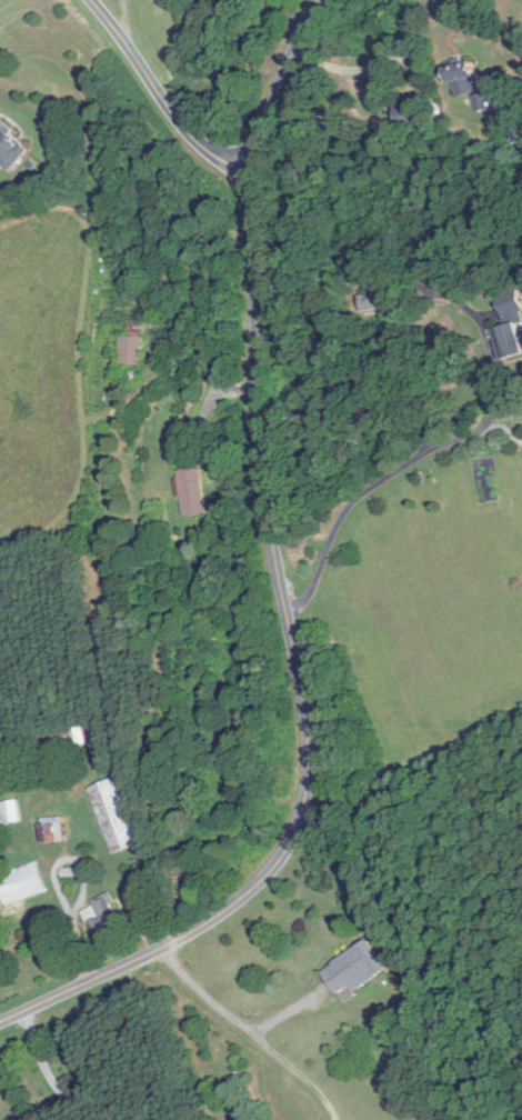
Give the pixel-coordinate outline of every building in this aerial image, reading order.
[(480,92),(474,62),(449,67),(454,97),(480,92)] [(473,96),(476,111),(486,110),(483,94),(473,96)] [(397,127),(418,127),(418,100),(397,100),(397,127)] [(29,150),(1,122),(0,123),(0,165),(7,173),(29,150)] [(398,284),(382,287),(384,300),(400,297),(398,284)] [(119,364),(142,364),(142,321),(128,321),(128,337),(119,337),(119,364)] [(505,360),(521,355),(521,331),(519,322),(496,329),(505,360)] [(177,469),(180,516),(204,515),(202,468),(177,469)] [(72,730),(76,750),(89,747),(84,727),(72,730)] [(118,778),(89,788),(110,855),(140,845),(118,778)] [(18,800),(0,803),(0,826),(22,823),(18,800)] [(66,841),(62,817),(41,820),(44,844),(66,841)] [(38,863),(0,874),(0,887),(5,904),(47,892),(38,863)] [(92,900),(94,907),(84,910),(96,942),(126,931),(112,893),(92,900)] [(336,994),(349,986),(353,992),(387,971),(369,941),(322,970),(336,994)]
